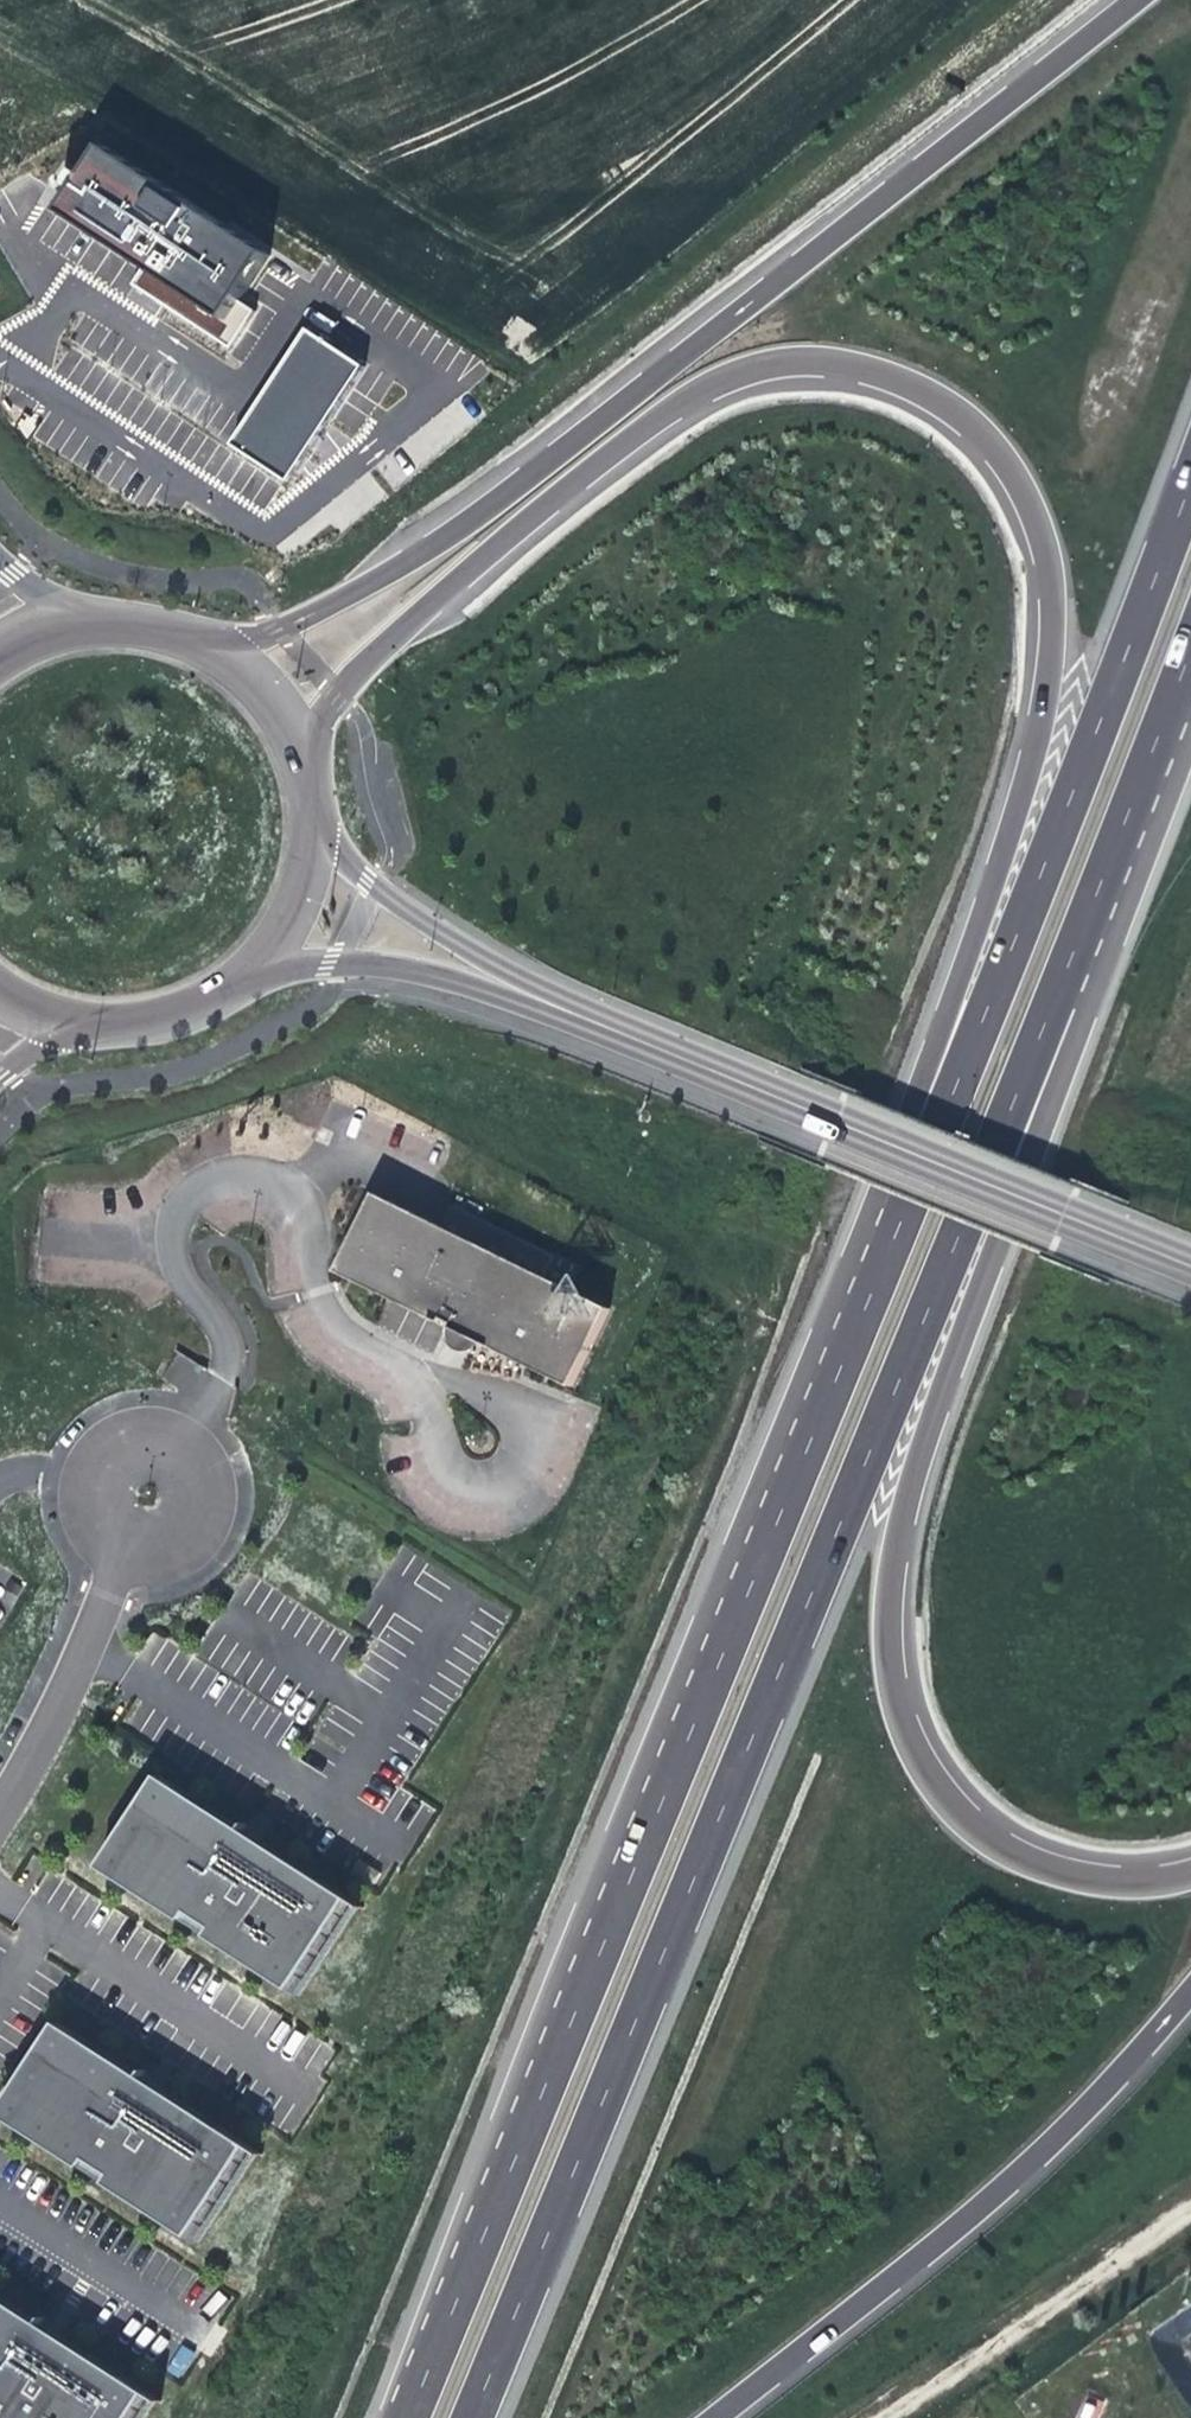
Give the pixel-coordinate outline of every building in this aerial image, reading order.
[(268,248),(95,132),(47,205),(141,268),(219,320),(235,297),(268,248)] [(219,320),(141,268),(131,284),(228,349),(255,310),(235,297),(219,320)] [(361,366),(304,328),(229,442),(286,480),(361,366)] [(350,1245),(336,1273),(445,1326),(450,1329),(446,1338),(445,1340),(466,1351),(467,1349),(468,1349),(472,1340),(479,1343),(570,1388),(608,1311),(542,1278),(552,1257),(482,1223),(472,1244),(441,1229),(375,1196),(358,1230),(350,1245)] [(350,1245),(358,1230),(348,1225),(340,1240),(350,1245)] [(478,1345),(479,1343),(472,1340),(468,1349),(467,1349),(466,1351),(445,1340),(446,1338),(450,1329),(445,1326),(443,1329),(443,1338),(447,1346),(454,1351),(463,1353),(471,1351),(478,1345)] [(242,1830),(158,1776),(100,1867),(184,1920),(189,1912),(214,1928),(208,1937),(298,1995),(356,1904),(293,1863),(288,1871),(237,1838),(242,1830)] [(269,1848),(242,1830),(237,1838),(288,1871),(293,1863),(269,1848)] [(214,1928),(189,1912),(184,1920),(208,1937),(214,1928)] [(198,2241),(256,2150),(192,2110),(187,2117),(136,2084),(140,2076),(57,2023),(0,2112),(0,2114),(82,2168),(88,2159),(113,2175),(107,2183),(198,2241)] [(187,2117),(192,2110),(154,2086),(140,2076),(136,2084),(187,2117)] [(88,2159),(82,2168),(107,2183),(113,2175),(88,2159)] [(0,2298),(0,2414),(7,2417),(140,2417),(154,2396),(90,2356),(86,2364),(34,2331),(39,2323),(0,2298)] [(34,2331),(86,2364),(90,2356),(64,2339),(39,2323),(34,2331)]
